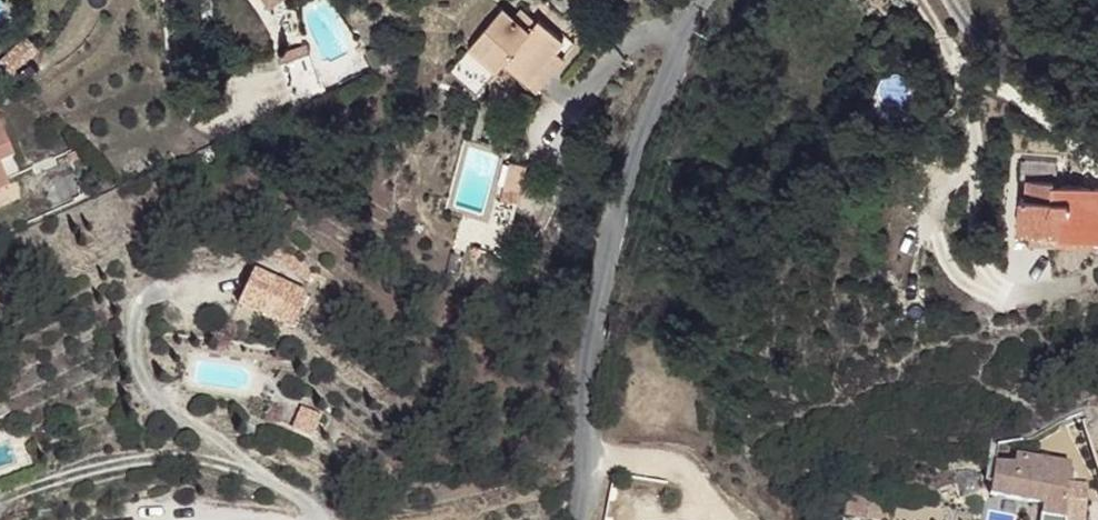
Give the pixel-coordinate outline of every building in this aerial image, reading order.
[(510,20),(499,12),(466,48),(445,70),(473,97),(494,75),(502,66),(531,89),(573,46),(558,32),(553,38),(536,21),(531,25),(525,34),(518,27),(525,19),(516,13),(510,20)] [(525,19),(518,27),(525,34),(531,25),(525,19)] [(289,96),(318,86),(304,46),(275,56),(289,96)] [(9,161),(0,140),(0,165),(9,161)] [(529,164),(507,159),(492,222),(513,227),(529,164)] [(1028,159),(1025,176),(1020,175),(1014,208),(1055,215),(1054,220),(1095,226),(1097,209),(1097,197),(1093,196),(1096,175),(1053,170),(1053,162),(1028,159)] [(303,287),(252,262),(235,295),(288,321),(303,287)] [(17,423),(11,407),(0,411),(0,429),(17,423)] [(988,493),(1039,501),(1038,519),(1065,519),(1065,518),(1066,499),(1069,464),(1013,455),(1012,463),(993,461),(988,493)] [(952,470),(953,488),(984,485),(983,466),(952,470)] [(897,486),(900,505),(937,499),(935,476),(897,486)] [(836,517),(851,519),(887,519),(890,507),(891,502),(850,491),(844,511),(838,510),(836,517)] [(1066,499),(1065,518),(1083,519),(1085,500),(1066,499)]
